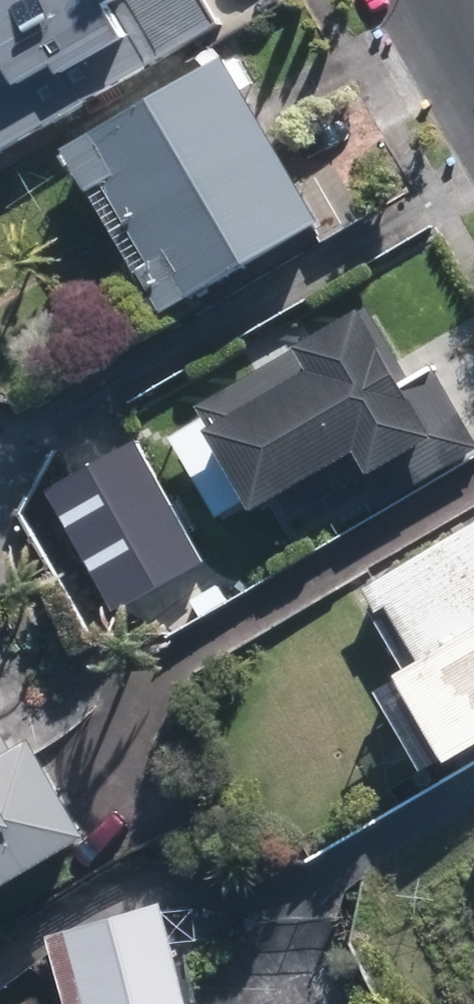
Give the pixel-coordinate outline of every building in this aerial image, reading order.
[(176,39),(154,0),(0,0),(0,137),(176,39)] [(304,222),(209,58),(56,146),(150,310),(304,222)] [(268,506),(374,455),(390,486),(473,446),(473,424),(409,290),(209,386),(268,506)] [(202,596),(108,436),(25,484),(100,613),(137,592),(155,623),(202,596)] [(329,593),(430,759),(473,732),(473,505),(329,593)] [(71,827),(14,729),(0,737),(0,868),(71,827)] [(125,890),(21,919),(46,1003),(158,1003),(125,890)]
